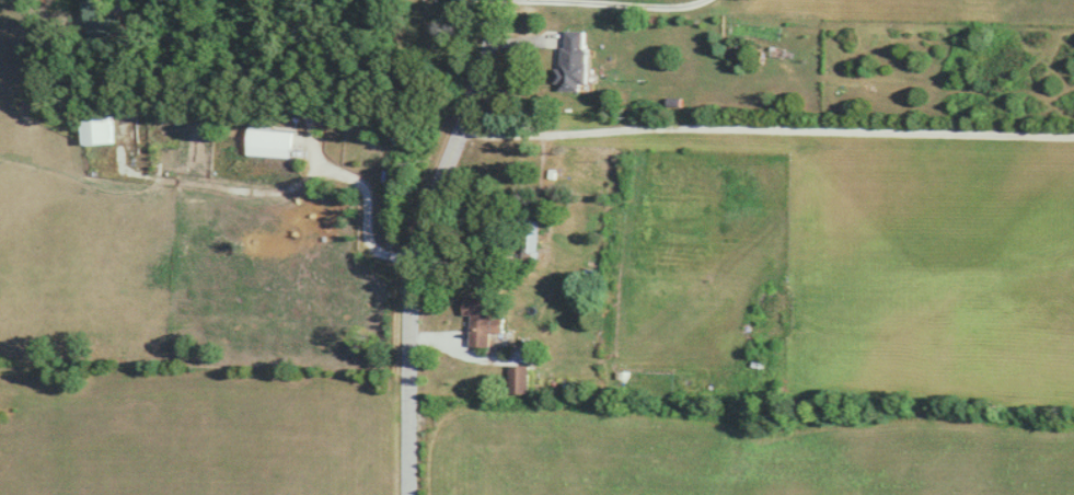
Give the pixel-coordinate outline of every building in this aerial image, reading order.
[(587,31),(561,31),(560,90),(586,90),(587,31)] [(111,143),(110,115),(82,116),(83,144),(111,143)] [(302,156),(302,136),(248,135),(248,156),(302,156)] [(539,219),(524,219),(524,260),(539,260),(539,219)] [(509,332),(509,317),(494,316),(495,296),(467,295),(466,315),(475,315),(474,345),(493,345),(494,332),(509,332)] [(531,393),(531,365),(512,365),(512,393),(531,393)]
